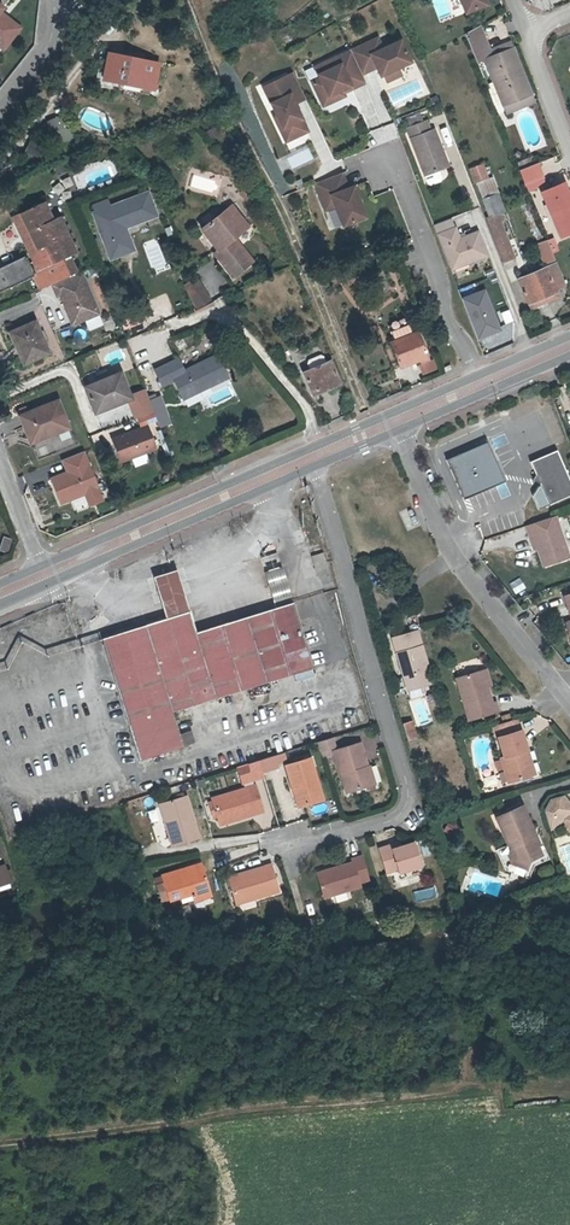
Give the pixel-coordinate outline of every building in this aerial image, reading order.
[(469,15),(491,7),(488,0),(464,0),(469,15)] [(22,32),(2,17),(5,13),(0,9),(0,44),(5,48),(22,32)] [(289,24),(277,29),(281,39),(293,34),(289,24)] [(503,104),(528,97),(521,76),(524,75),(515,48),(494,56),(480,25),(465,33),(477,62),(487,58),(503,104)] [(5,48),(8,51),(22,33),(22,32),(5,48)] [(380,41),(353,53),(361,72),(376,66),(379,71),(382,80),(385,79),(400,72),(413,67),(403,44),(385,52),(380,41)] [(101,73),(112,77),(111,81),(145,94),(154,70),(109,53),(101,73)] [(353,53),(316,68),(321,79),(313,83),(321,102),(351,89),(352,92),(367,86),(363,78),(361,72),(353,53)] [(376,66),(361,72),(363,78),(379,71),(376,66)] [(400,72),(385,79),(388,86),(403,79),(400,72)] [(294,73),(264,87),(277,116),(274,117),(279,130),(286,127),(292,140),(307,132),(295,105),(306,100),(294,73)] [(528,97),(531,95),(524,75),(521,76),(528,97)] [(351,89),(321,102),(324,108),(346,99),(344,95),(352,92),(351,89)] [(438,95),(431,98),(434,104),(440,101),(438,95)] [(533,95),(531,95),(528,97),(503,104),(507,113),(536,103),(533,95)] [(59,144),(72,136),(58,114),(45,123),(59,144)] [(439,152),(444,151),(436,130),(432,131),(428,121),(407,129),(425,176),(440,171),(446,169),(439,152)] [(395,124),(366,131),(370,146),(399,139),(395,124)] [(286,127),(279,130),(285,142),(292,140),(286,127)] [(439,152),(446,169),(450,167),(444,151),(439,152)] [(520,170),(537,164),(535,158),(518,164),(520,170)] [(537,164),(520,170),(526,185),(543,178),(538,164),(537,164)] [(443,179),(440,171),(425,176),(429,185),(432,186),(442,182),(443,179)] [(341,175),(313,185),(319,201),(326,199),(330,210),(334,209),(341,228),(364,220),(352,188),(347,190),(341,175)] [(483,198),(497,192),(491,176),(477,182),(483,198)] [(543,178),(526,185),(529,191),(545,184),(543,178)] [(568,192),(564,183),(543,192),(561,236),(569,232),(569,197),(568,192)] [(224,255),(220,258),(233,275),(237,272),(254,260),(235,236),(254,221),(249,214),(246,216),(236,202),(237,201),(228,190),(217,198),(226,209),(203,227),(219,249),(224,255)] [(497,192),(483,198),(489,215),(504,209),(497,192)] [(99,216),(96,217),(112,261),(132,254),(124,232),(128,231),(152,222),(150,217),(159,214),(152,196),(113,211),(99,216)] [(326,199),(319,201),(323,213),(330,210),(326,199)] [(54,220),(57,219),(49,201),(46,202),(54,220)] [(79,271),(72,256),(78,253),(62,216),(57,219),(54,220),(46,202),(16,216),(24,234),(29,232),(40,258),(36,260),(29,263),(26,257),(0,269),(0,290),(35,274),(41,288),(52,283),(79,271)] [(111,205),(97,210),(99,216),(113,211),(111,205)] [(504,209),(489,215),(488,216),(504,260),(515,256),(499,213),(505,211),(504,209)] [(159,214),(150,217),(152,222),(161,219),(159,214)] [(452,219),(435,225),(439,235),(456,229),(452,219)] [(470,258),(471,263),(489,256),(480,232),(461,239),(456,229),(439,235),(451,265),(470,258)] [(128,231),(124,232),(132,254),(137,252),(128,231)] [(29,232),(24,234),(36,260),(40,258),(29,232)] [(555,254),(547,236),(538,239),(545,258),(555,254)] [(224,255),(219,249),(215,252),(220,258),(224,255)] [(451,265),(453,270),(471,263),(470,258),(451,265)] [(565,280),(556,258),(518,274),(528,302),(555,291),(552,285),(565,280)] [(100,312),(81,270),(79,271),(52,283),(57,295),(61,294),(68,310),(72,308),(78,321),(100,312)] [(197,277),(185,284),(198,306),(210,298),(197,277)] [(487,290),(464,299),(480,338),(502,330),(487,290)] [(123,329),(144,322),(140,311),(119,318),(123,329)] [(20,326),(23,333),(13,338),(24,363),(49,351),(34,320),(20,326)] [(395,329),(399,339),(394,340),(402,365),(430,356),(421,331),(417,333),(413,323),(395,329)] [(307,360),(306,363),(309,370),(303,373),(313,394),(340,383),(331,361),(327,363),(323,356),(320,354),(307,360)] [(220,361),(186,373),(182,360),(158,369),(163,385),(174,381),(179,397),(208,387),(209,392),(229,385),(220,361)] [(438,369),(435,360),(422,365),(425,373),(438,369)] [(131,397),(121,372),(84,386),(93,409),(117,399),(118,403),(131,397)] [(72,438),(62,410),(24,424),(35,457),(62,447),(61,442),(72,438)] [(147,425),(110,439),(119,462),(156,449),(147,425)] [(462,454),(448,460),(466,501),(509,482),(507,477),(497,453),(491,455),(487,446),(463,457),(462,454)] [(564,460),(559,448),(532,460),(536,470),(538,473),(536,476),(535,478),(537,479),(542,482),(544,487),(551,503),(569,495),(569,473),(564,460)] [(82,451),(62,459),(67,472),(50,479),(60,503),(71,498),(69,492),(82,487),(89,505),(101,500),(82,451)] [(528,524),(531,534),(535,533),(540,547),(546,565),(566,558),(569,556),(569,551),(557,515),(552,516),(528,524)] [(535,533),(531,534),(536,548),(540,547),(535,533)] [(328,563),(325,552),(313,555),(316,566),(328,563)] [(265,570),(272,600),(290,596),(282,566),(265,570)] [(180,570),(157,577),(162,591),(171,619),(194,612),(185,586),(180,570)] [(194,612),(171,619),(106,640),(134,726),(178,712),(318,665),(297,600),(200,632),(194,612)] [(435,683),(414,617),(390,624),(410,690),(435,683)] [(492,687),(487,672),(460,679),(473,721),(502,713),(500,703),(496,704),(492,687)] [(180,720),(178,712),(134,726),(145,761),(189,747),(180,720)] [(512,770),(516,783),(535,777),(535,775),(528,753),(531,752),(525,732),(521,720),(510,723),(494,728),(496,735),(500,733),(502,739),(508,758),(505,760),(508,771),(512,770)] [(420,738),(415,721),(406,723),(411,740),(420,738)] [(324,750),(333,748),(340,746),(337,735),(321,740),(324,750)] [(367,763),(371,762),(364,740),(337,749),(349,787),(372,780),(367,763)] [(324,750),(326,757),(334,754),(333,748),(324,750)] [(535,775),(535,777),(538,776),(531,752),(528,753),(535,775)] [(298,785),(304,804),(325,797),(312,755),(288,763),(292,777),(295,786),(298,785)] [(251,762),(257,779),(267,776),(262,758),(251,762)] [(251,762),(239,766),(245,782),(257,779),(251,762)] [(367,763),(372,780),(378,779),(373,762),(371,762),(367,763)] [(295,786),(292,777),(289,778),(298,806),(304,804),(298,785),(295,786)] [(266,810),(258,784),(215,797),(223,823),(266,810)] [(172,819),(168,820),(176,845),(203,837),(190,794),(166,802),(172,819)] [(566,797),(554,800),(548,811),(553,829),(566,819),(569,824),(569,802),(566,797)] [(172,819),(166,802),(162,803),(168,820),(172,819)] [(512,851),(507,859),(522,867),(525,859),(538,855),(535,846),(532,836),(534,833),(525,804),(498,812),(506,841),(509,843),(509,844),(512,851)] [(446,834),(458,829),(455,821),(443,826),(446,834)] [(396,845),(405,841),(403,836),(395,839),(396,845)] [(396,845),(395,839),(381,844),(389,868),(399,864),(401,868),(425,860),(417,837),(405,841),(396,845)] [(354,855),(355,858),(318,868),(325,893),(362,882),(361,878),(371,875),(365,852),(354,855)] [(197,894),(196,891),(214,886),(205,858),(164,871),(171,894),(193,888),(195,891),(196,895),(197,894)] [(284,887),(276,861),(231,874),(239,901),(284,887)] [(12,876),(8,865),(0,868),(0,886),(9,883),(8,877),(12,876)] [(197,894),(196,895),(196,898),(215,892),(214,886),(196,891),(197,894)]
